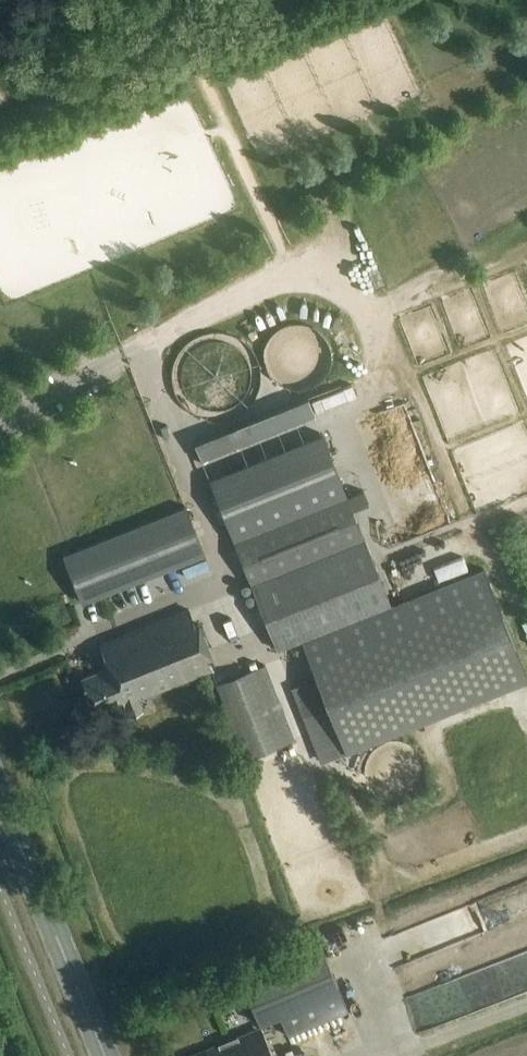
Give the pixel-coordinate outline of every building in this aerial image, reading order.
[(516,284),(491,290),(499,320),(523,314),(516,284)] [(471,300),(448,309),(463,350),(486,342),(471,300)] [(314,415),(308,398),(194,443),(201,460),(314,415)] [(405,414),(382,421),(400,477),(422,470),(405,414)] [(301,640),(316,679),(294,689),(323,762),(526,681),(526,678),(485,570),(391,607),(351,508),(367,502),(363,489),(346,496),(322,433),(209,480),(277,649),(301,640)] [(64,555),(83,603),(205,554),(186,506),(64,555)] [(118,612),(121,621),(143,614),(140,605),(118,612)] [(189,611),(165,621),(100,647),(109,669),(82,680),(95,711),(121,700),(127,714),(141,708),(138,701),(213,671),(189,611)] [(265,666),(216,684),(245,760),(294,739),(265,666)] [(475,932),(526,913),(526,895),(469,916),(475,932)] [(242,980),(260,1024),(281,1015),(290,1036),(347,1012),(320,947),(242,980)] [(497,1006),(526,998),(526,963),(487,975),(497,1006)] [(461,995),(465,1017),(494,1012),(491,990),(461,995)] [(394,1047),(450,1026),(442,1004),(386,1024),(394,1047)] [(204,1052),(195,1055),(274,1055),(263,1029),(211,1050),(209,1045),(218,1042),(210,1020),(195,1025),(204,1052)]
